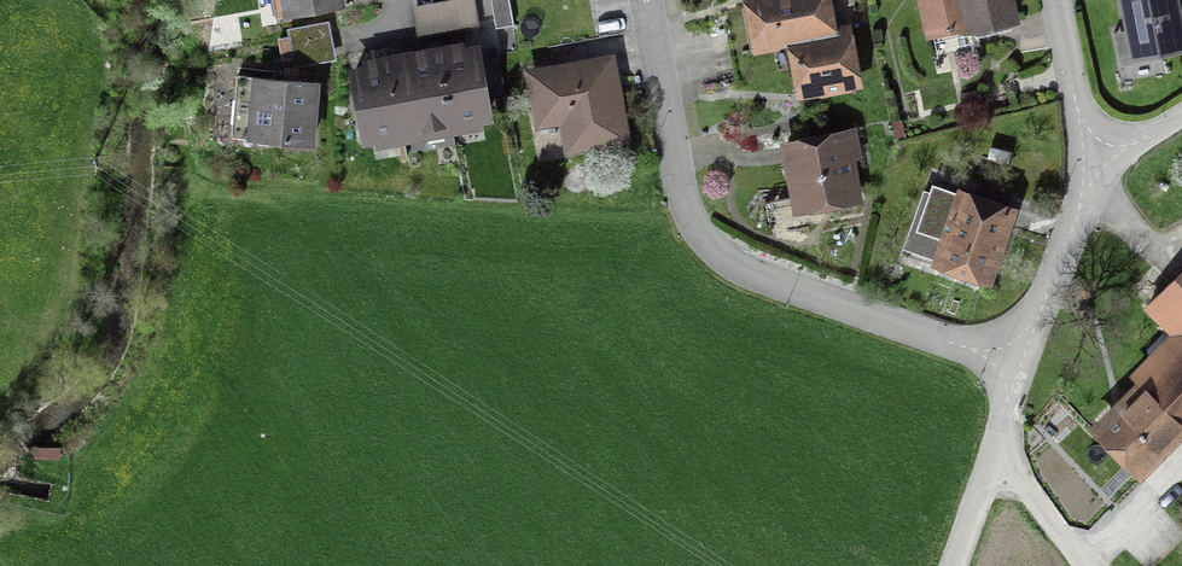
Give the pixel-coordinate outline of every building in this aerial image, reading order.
[(338,0),(270,0),(274,19),(340,7),(338,0)] [(409,7),(414,34),(444,29),(475,23),(470,0),(451,0),(440,2),(427,4),(409,7)] [(507,0),(489,0),(494,30),(512,27),(507,0)] [(747,0),(753,30),(773,26),(777,46),(791,44),(830,36),(823,0),(748,0),(747,0)] [(1008,0),(921,0),(929,36),(967,28),(968,31),(969,31),(1012,21),(1008,0)] [(1134,57),(1180,48),(1171,0),(1123,0),(1134,57)] [(327,27),(288,34),(295,70),(333,63),(327,27)] [(854,85),(844,34),(830,36),(791,44),(800,93),(837,86),(837,88),(854,85)] [(417,62),(401,65),(370,71),(352,74),(364,140),(417,130),(449,124),(486,117),(474,52),(456,55),(437,59),(417,62)] [(568,149),(622,139),(608,62),(530,76),(537,114),(561,110),(568,149)] [(309,145),(314,84),(236,77),(230,138),(252,140),(257,146),(271,147),(277,142),(309,145)] [(839,161),(835,138),(784,147),(795,203),(817,199),(818,206),(855,200),(847,159),(839,161)] [(938,263),(984,279),(1007,213),(944,190),(931,226),(949,232),(938,263)] [(1146,308),(1172,333),(1149,357),(1158,366),(1140,383),(1145,388),(1180,423),(1181,425),(1181,272),(1146,308)] [(1137,466),(1180,423),(1145,388),(1103,431),(1137,466)]
